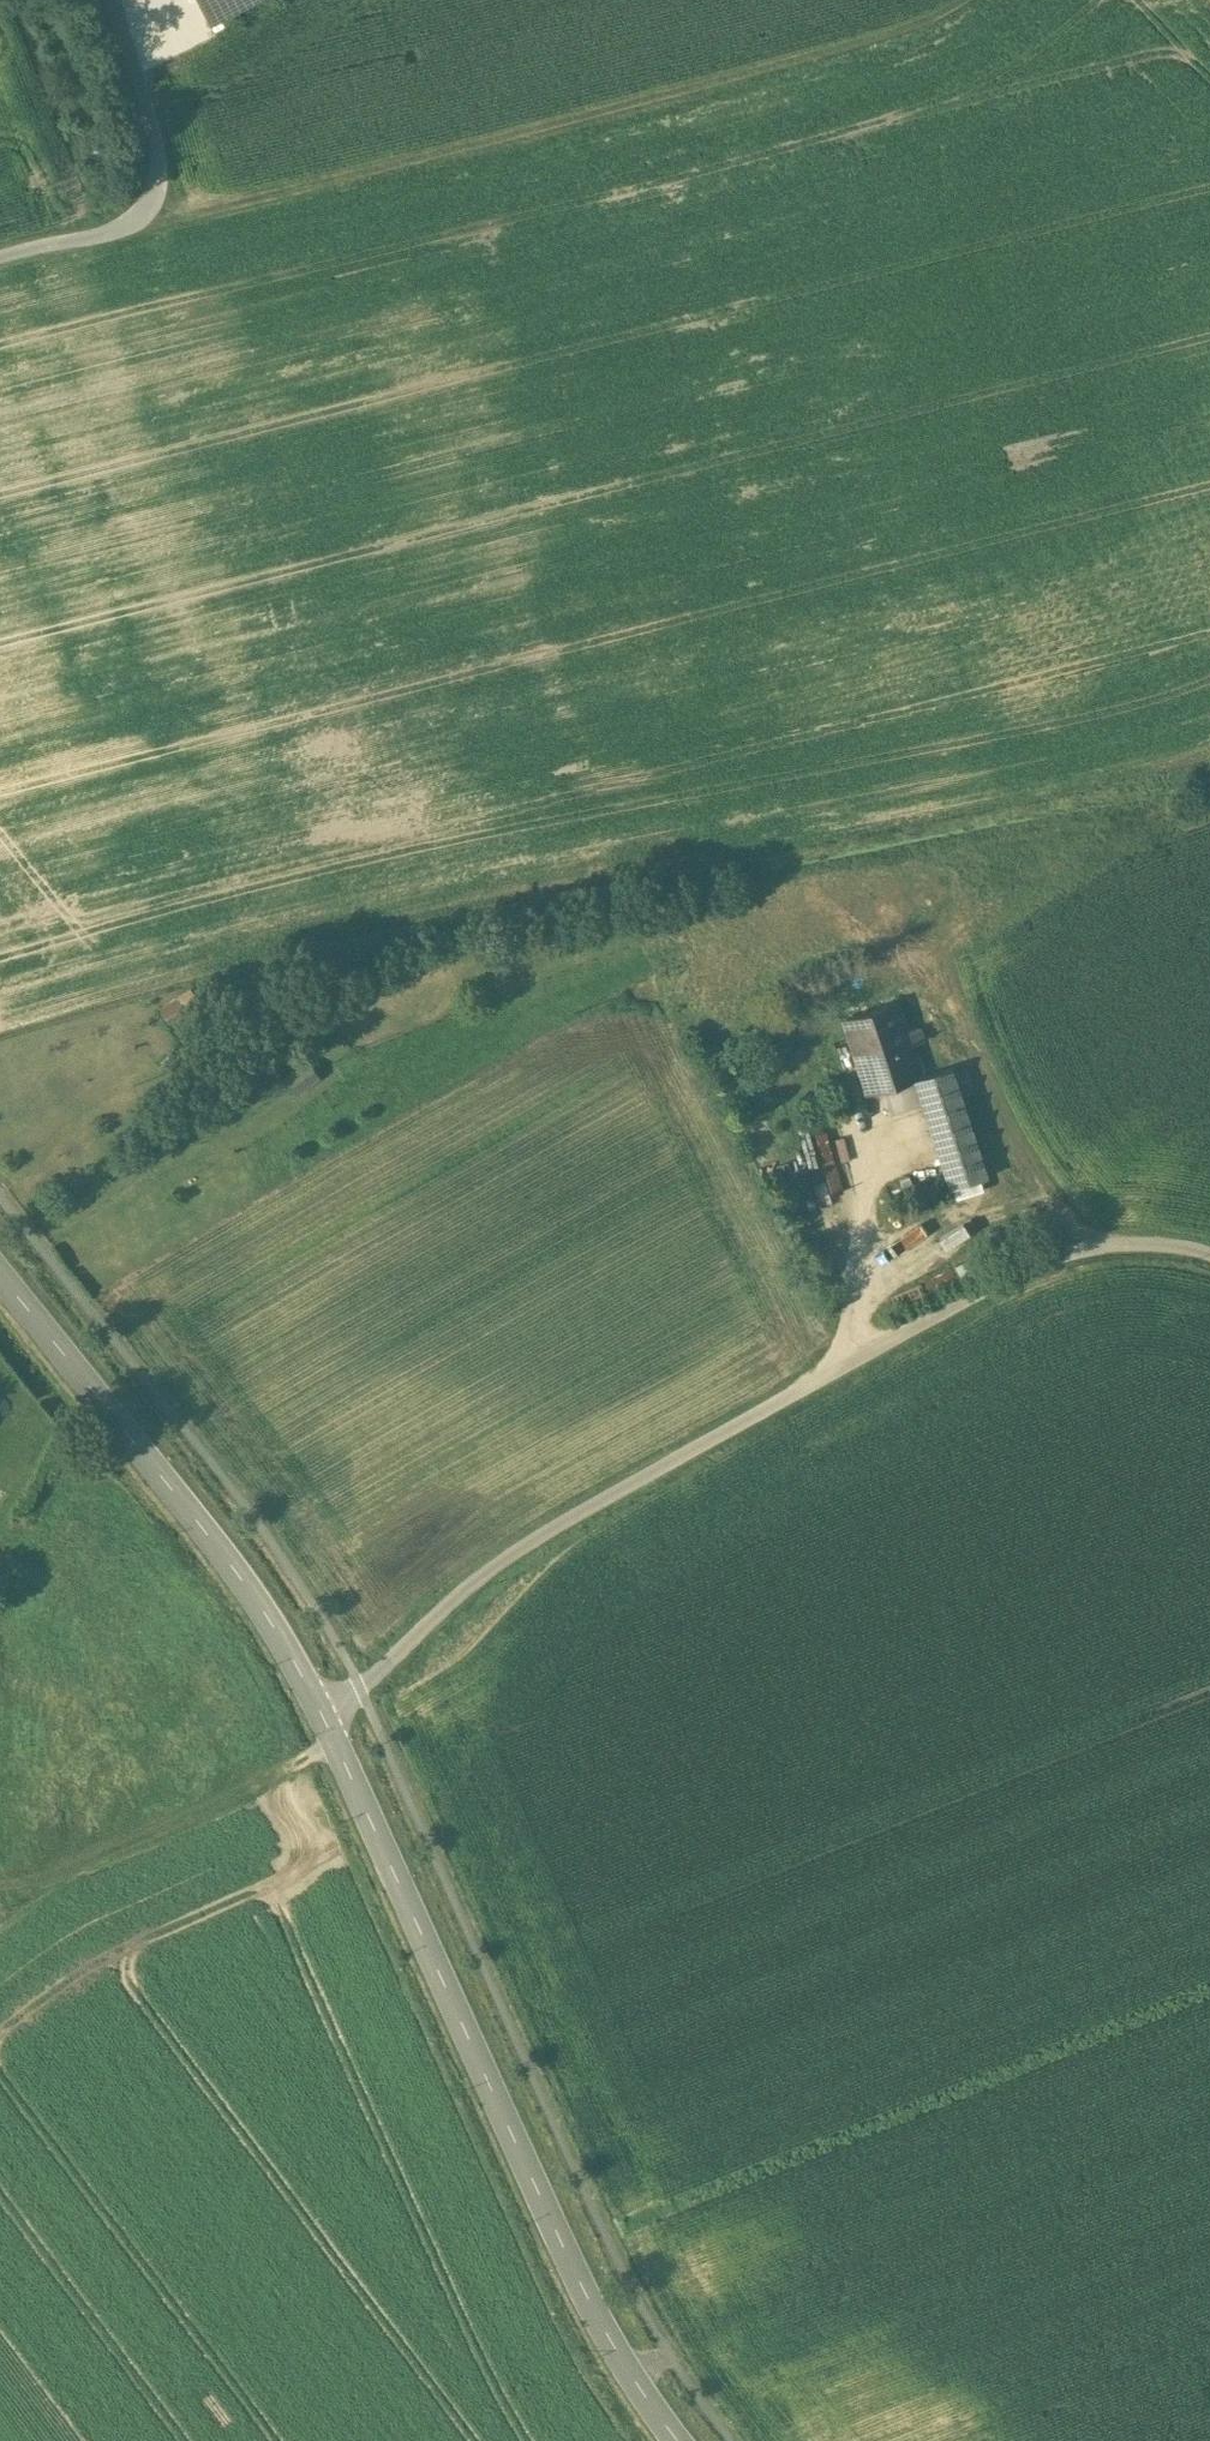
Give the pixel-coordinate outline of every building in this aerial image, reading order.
[(210,23),(254,0),(199,0),(210,23)] [(896,1002),(842,1020),(866,1093),(913,1078),(920,1076),(910,1044),(922,1040),(917,1027),(906,1031),(896,1002)] [(986,1177),(950,1067),(920,1076),(913,1078),(948,1188),(986,1177)]
